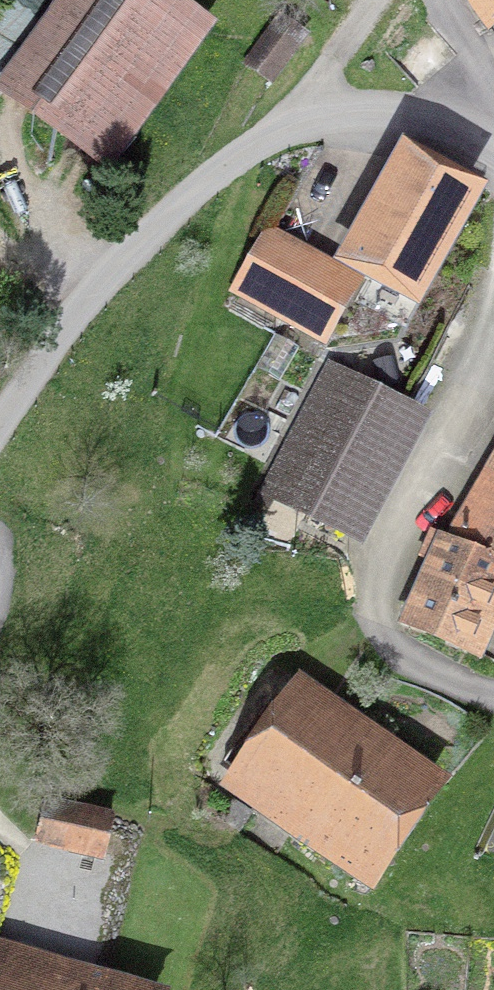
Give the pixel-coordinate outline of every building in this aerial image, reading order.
[(3,86),(104,159),(202,24),(169,0),(65,0),(3,86)] [(482,19),(493,10),(493,0),(473,0),(482,19)] [(280,19),(248,63),(270,80),(303,35),(280,19)] [(407,159),(351,259),(414,295),(471,195),(407,159)] [(272,237),(242,290),(320,335),(350,282),(272,237)] [(276,335),(258,367),(279,380),(298,348),(276,335)] [(335,373),(271,492),(342,529),(405,410),(335,373)] [(439,554),(493,579),(493,460),(439,554)] [(466,651),(493,587),(493,579),(439,554),(407,625),(466,651)] [(275,686),(222,760),(370,866),(434,772),(390,741),(378,759),(275,686)] [(48,803),(38,839),(103,854),(111,816),(48,803)] [(0,966),(0,989),(81,989),(0,966)]
